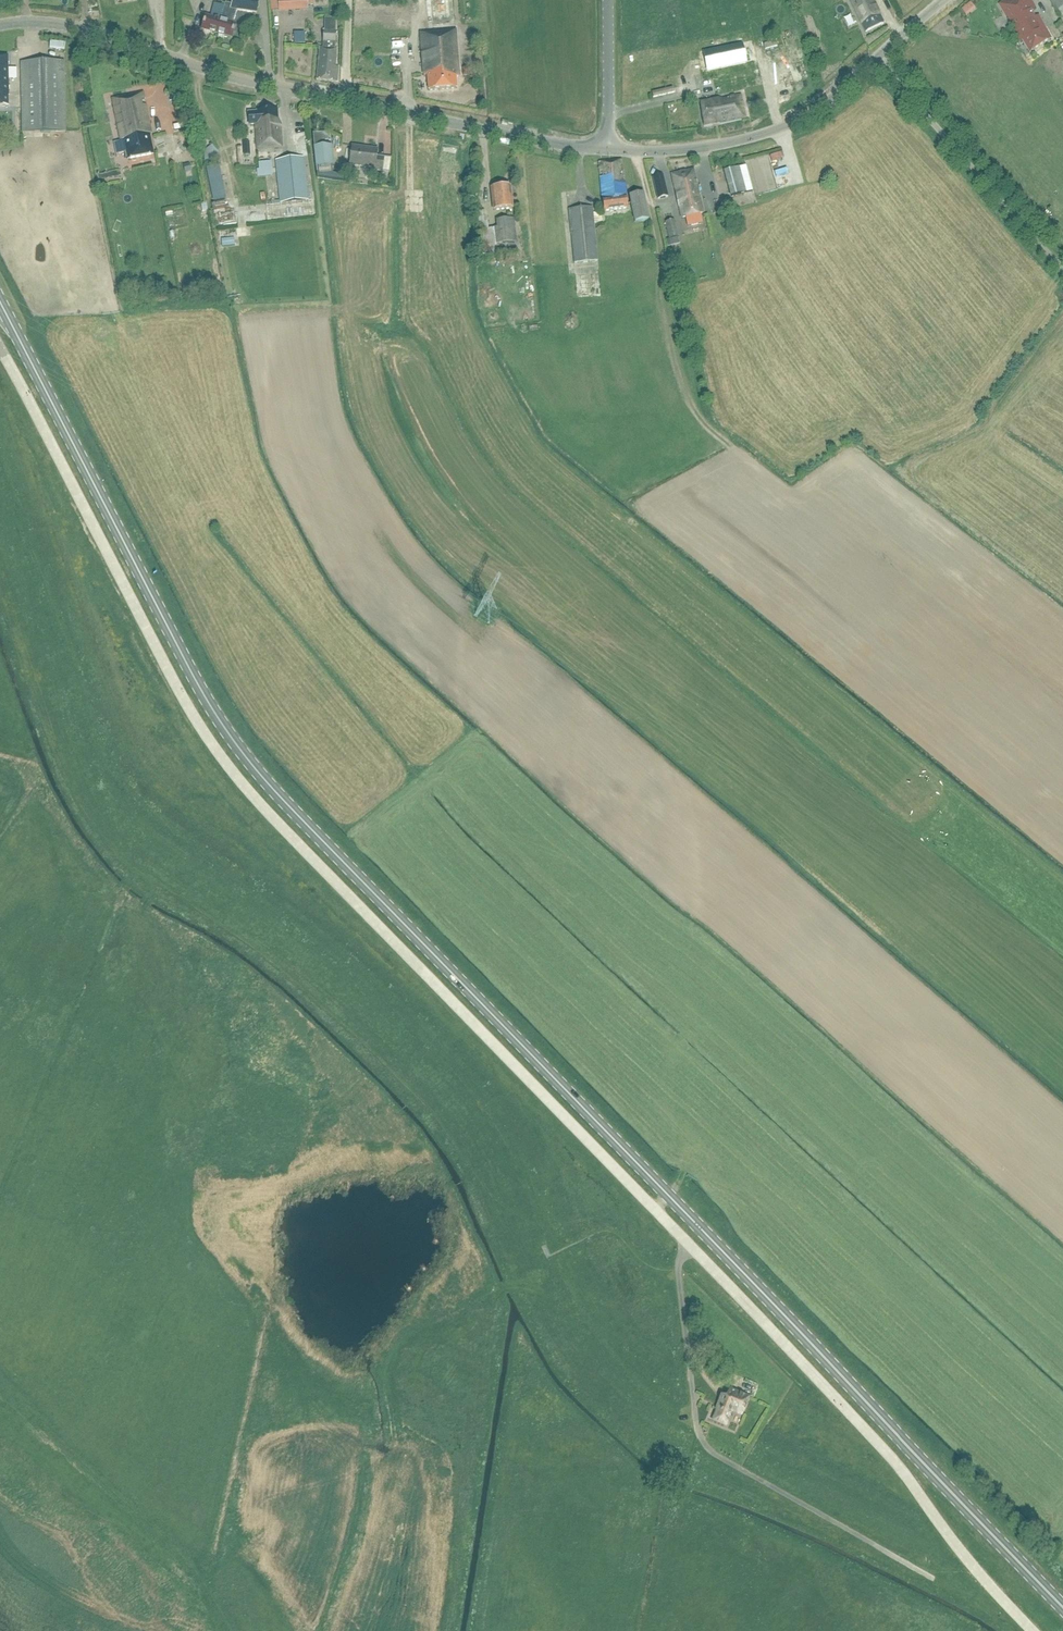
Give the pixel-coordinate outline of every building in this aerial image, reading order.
[(232,6),(225,4),(216,35),(231,40),(235,25),(233,25),(237,11),(256,14),(258,0),(233,0),(232,6)] [(278,12),(308,11),(308,7),(313,6),(313,0),(277,0),(278,12)] [(872,0),(851,0),(850,1),(865,32),(883,24),(872,0)] [(1027,54),(1052,39),(1039,16),(1035,19),(1031,12),(1035,10),(1030,0),(1008,0),(999,6),(1027,54)] [(1060,18),(1062,16),(1062,0),(1049,0),(1060,18)] [(201,31),(216,35),(225,4),(224,7),(218,5),(214,19),(205,17),(201,31)] [(322,49),(320,49),(317,80),(337,82),(338,68),(334,68),(336,51),(335,50),(336,25),(336,19),(335,19),(323,19),(323,22),(323,25),(322,49)] [(810,28),(808,20),(800,22),(802,31),(810,28)] [(789,49),(803,45),(797,27),(783,31),(789,49)] [(428,92),(456,89),(455,77),(459,77),(455,31),(420,34),(423,76),(427,76),(428,92)] [(741,43),(702,52),(707,71),(745,63),(741,43)] [(20,63),(22,134),(66,133),(64,62),(20,63)] [(652,100),(674,95),(673,89),(651,94),(652,100)] [(143,93),(112,100),(121,143),(123,143),(127,160),(153,155),(151,145),(154,145),(146,106),(142,106),(141,101),(144,100),(143,93)] [(699,104),(704,126),(745,118),(744,109),(740,96),(699,104)] [(277,110),(256,112),(256,113),(248,113),(249,125),(255,125),(256,149),(282,148),(281,127),(278,120),(277,110)] [(315,143),(332,143),(332,132),(315,132),(315,143)] [(334,167),(332,146),(313,148),(315,168),(334,167)] [(376,151),(352,147),(350,166),(374,169),(374,171),(381,172),(383,158),(376,157),(376,151)] [(755,186),(777,182),(770,150),(748,154),(755,186)] [(303,158),(275,161),(279,204),(308,202),(303,158)] [(626,210),(621,160),(597,163),(602,201),(603,212),(626,210)] [(724,172),(730,197),(752,192),(745,166),(724,172)] [(671,176),(681,219),(703,214),(693,171),(671,176)] [(776,174),(779,182),(787,180),(784,172),(776,174)] [(652,179),(657,200),(667,197),(662,177),(652,179)] [(491,190),(493,212),(512,209),(509,187),(491,190)] [(628,197),(634,223),(648,221),(643,194),(628,197)] [(597,262),(594,225),(602,223),(601,213),(593,214),(592,208),(568,210),(571,237),(573,264),(597,262)] [(515,243),(516,243),(514,220),(497,222),(497,229),(493,229),(488,230),(487,223),(478,224),(482,257),(496,256),(496,254),(502,253),(502,252),(516,251),(515,243)] [(665,223),(670,246),(679,244),(673,221),(665,223)] [(510,263),(510,279),(520,278),(519,263),(510,263)] [(748,1397),(729,1390),(725,1399),(721,1397),(716,1411),(718,1411),(715,1419),(726,1424),(731,1411),(741,1415),(748,1397)]
